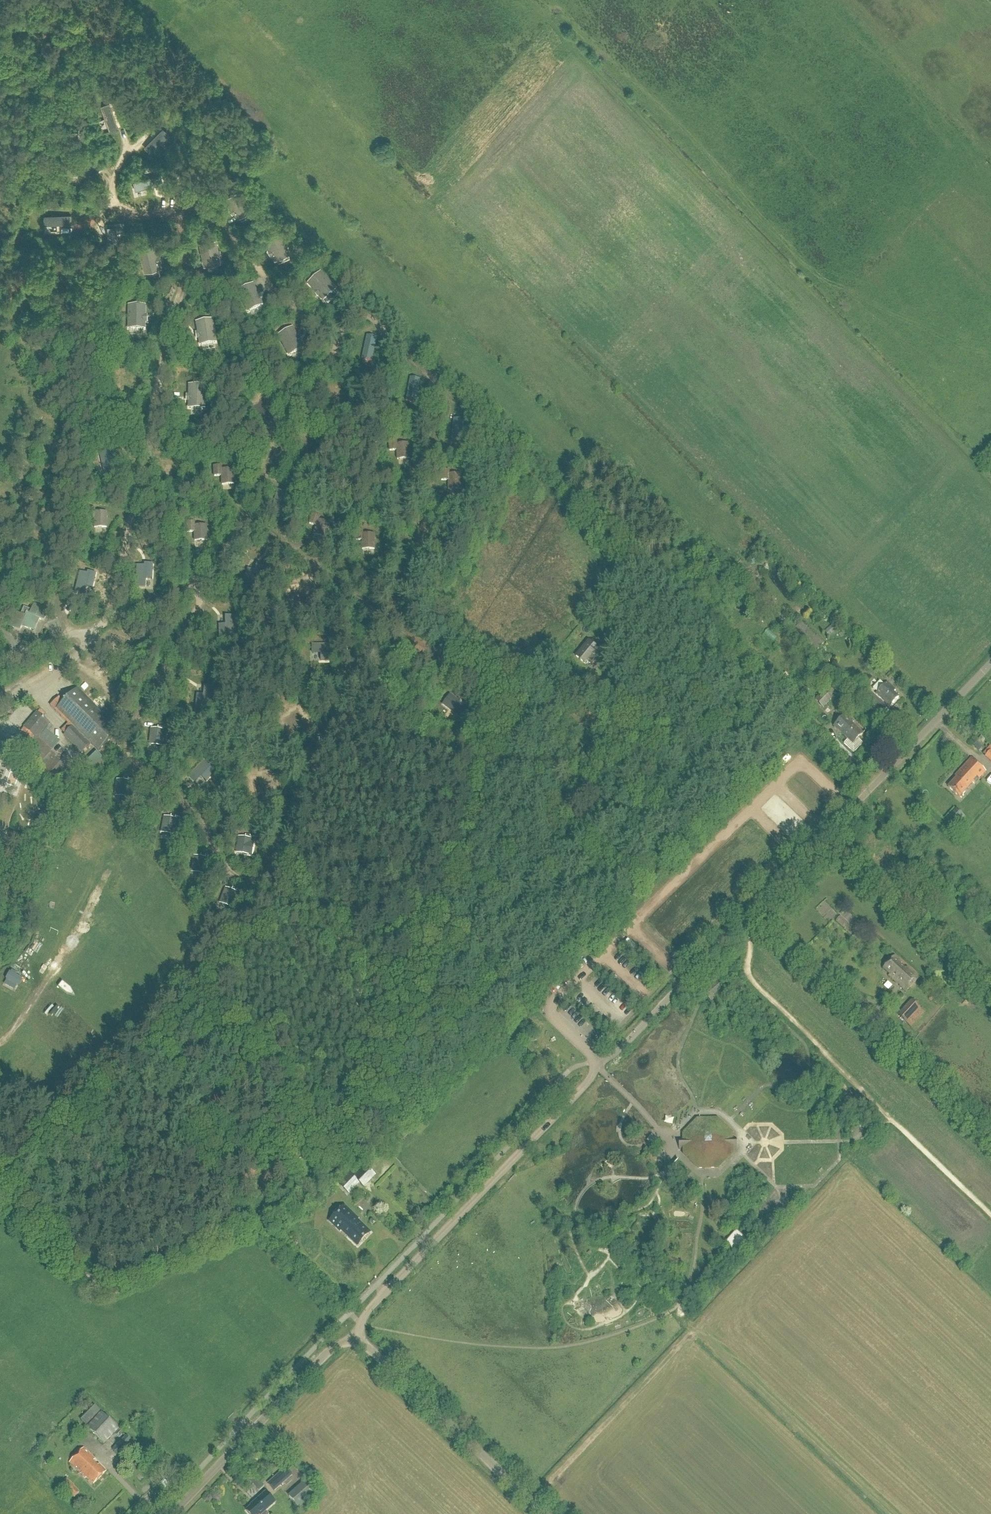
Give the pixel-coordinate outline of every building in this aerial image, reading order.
[(110,102),(101,105),(111,129),(121,126),(110,102)] [(164,126),(145,146),(152,152),(170,133),(164,126)] [(162,172),(134,179),(136,187),(164,181),(162,172)] [(200,180),(173,191),(177,200),(203,188),(200,180)] [(226,198),(231,206),(229,208),(233,213),(234,212),(237,217),(251,208),(240,190),(226,198)] [(72,214),(44,214),(44,223),(72,223),(72,214)] [(109,251),(119,250),(117,226),(108,227),(109,251)] [(266,238),(270,247),(268,248),(270,254),(272,253),(274,259),(290,253),(281,232),(266,238)] [(201,243),(204,264),(220,262),(219,255),(221,255),(220,249),(217,249),(216,240),(201,243)] [(139,249),(145,271),(160,267),(158,260),(161,259),(159,254),(157,255),(155,245),(139,249)] [(309,285),(315,292),(313,294),(317,298),(319,296),(323,301),(335,291),(321,274),(309,285)] [(239,292),(248,313),(262,306),(259,300),(262,298),(259,293),(257,294),(253,285),(239,292)] [(129,306),(128,329),(144,329),(145,323),(147,323),(147,317),(145,317),(145,306),(129,306)] [(200,346),(216,343),(212,320),(196,323),(198,333),(196,333),(197,340),(199,339),(200,346)] [(278,336),(289,356),(303,348),(301,343),(302,342),(299,336),(297,337),(293,328),(278,336)] [(186,396),(186,402),(188,402),(188,408),(205,409),(205,386),(189,385),(188,396),(186,396)] [(259,417),(268,411),(261,401),(253,407),(259,417)] [(469,448),(471,432),(464,431),(463,439),(455,438),(454,446),(450,445),(449,453),(465,455),(466,447),(469,448)] [(390,451),(397,451),(397,460),(411,460),(410,444),(397,445),(396,441),(389,442),(390,451)] [(104,474),(112,472),(113,472),(111,462),(117,461),(115,448),(108,449),(108,451),(99,453),(104,474)] [(214,477),(221,477),(222,486),(235,485),(234,470),(222,471),(222,467),(214,467),(214,477)] [(462,490),(462,475),(449,475),(449,471),(441,471),(441,481),(448,481),(448,490),(462,490)] [(87,519),(94,519),(94,528),(107,528),(107,513),(95,513),(95,509),(87,509),(87,519)] [(326,539),(331,524),(319,521),(320,517),(312,515),(309,524),(316,526),(313,535),(326,539)] [(187,533),(194,532),(195,542),(208,541),(207,526),(195,526),(195,523),(187,523),(187,533)] [(355,541),(362,541),(362,549),(376,549),(376,533),(363,534),(363,531),(355,531),(355,541)] [(265,566),(258,564),(257,563),(253,572),(247,570),(243,582),(249,585),(250,583),(258,586),(265,566)] [(136,587),(144,587),(145,587),(146,577),(152,578),(153,565),(146,564),(146,566),(137,566),(136,587)] [(74,593),(82,595),(83,595),(86,585),(92,587),(95,574),(88,573),(88,574),(79,572),(79,573),(74,593)] [(45,622),(49,612),(35,606),(33,612),(25,608),(21,617),(16,614),(10,628),(21,632),(23,628),(31,631),(31,630),(35,628),(37,629),(40,621),(45,622)] [(235,616),(227,616),(226,616),(226,626),(219,626),(219,639),(226,639),(226,637),(235,637),(235,616)] [(817,636),(810,643),(817,650),(824,643),(817,636)] [(599,649),(589,641),(576,657),(586,665),(599,649)] [(312,645),(312,653),(312,654),(322,654),(322,660),(335,660),(335,653),(333,653),(333,644),(312,645)] [(70,670),(65,675),(72,682),(76,677),(70,670)] [(892,676),(887,671),(883,675),(889,680),(892,676)] [(881,682),(874,689),(878,693),(876,694),(889,707),(898,698),(893,693),(896,690),(888,683),(885,686),(881,682)] [(214,688),(206,687),(205,687),(204,696),(197,696),(195,709),(203,709),(203,707),(211,708),(212,708),(214,688)] [(815,701),(823,709),(837,695),(828,687),(815,701)] [(120,732),(108,719),(113,715),(106,708),(101,712),(78,689),(57,710),(70,723),(61,732),(65,736),(64,737),(82,754),(91,745),(99,752),(120,732)] [(867,700),(882,714),(888,708),(873,694),(867,700)] [(442,705),(461,719),(469,709),(450,695),(442,705)] [(65,776),(69,772),(58,763),(61,760),(42,743),(50,735),(48,733),(53,727),(38,714),(22,732),(30,739),(31,746),(26,751),(47,769),(42,774),(54,784),(62,774),(65,776)] [(834,727),(853,745),(863,735),(852,724),(854,722),(846,715),(834,727)] [(472,720),(467,716),(463,721),(468,725),(472,720)] [(818,731),(838,750),(841,746),(821,727),(818,731)] [(151,730),(149,745),(163,747),(166,747),(167,735),(164,734),(164,732),(151,730)] [(84,775),(94,784),(105,761),(101,757),(84,775)] [(974,786),(986,772),(971,759),(955,777),(957,778),(948,788),(959,798),(972,784),(974,786)] [(188,778),(194,784),(195,784),(202,777),(207,781),(215,771),(210,767),(209,768),(202,762),(202,763),(188,778)] [(253,779),(254,794),(268,793),(266,778),(253,779)] [(102,795),(107,783),(100,780),(94,792),(102,795)] [(115,796),(129,798),(132,798),(133,785),(130,785),(130,782),(117,781),(115,796)] [(161,833),(174,835),(178,836),(180,823),(177,823),(177,820),(164,818),(161,833)] [(236,853),(249,855),(253,856),(255,843),(251,843),(251,840),(238,838),(236,853)] [(192,872),(205,875),(208,875),(210,863),(207,862),(207,860),(194,858),(192,872)] [(232,908),(236,909),(240,898),(237,897),(238,894),(225,889),(220,904),(232,908)] [(65,914),(74,920),(77,916),(68,910),(65,914)] [(64,914),(62,918),(71,925),(74,921),(64,914)] [(918,979),(906,967),(905,968),(901,965),(902,963),(894,956),(883,968),(890,975),(889,976),(906,992),(918,979)] [(717,982),(703,993),(711,1002),(716,998),(713,996),(723,988),(717,982)] [(965,999),(969,1003),(973,999),(969,995),(965,991),(959,996),(964,1000),(965,999)] [(911,1000),(897,1015),(899,1017),(898,1019),(905,1026),(907,1024),(907,1025),(912,1019),(916,1023),(921,1018),(919,1017),(923,1012),(911,1000)] [(732,1138),(732,1133),(717,1120),(697,1120),(683,1134),(683,1139),(678,1139),(679,1150),(684,1150),(684,1154),(698,1168),(718,1168),(732,1154),(732,1149),(737,1149),(737,1138),(732,1138)] [(338,1187),(348,1198),(353,1193),(349,1189),(352,1187),(346,1180),(338,1187)] [(329,1222),(340,1232),(341,1231),(357,1247),(371,1233),(358,1220),(359,1219),(345,1205),(329,1222)] [(735,1254),(747,1241),(736,1231),(724,1244),(735,1254)] [(579,1276),(570,1285),(572,1288),(565,1295),(570,1300),(586,1284),(579,1276)] [(298,1337),(305,1343),(312,1335),(305,1329),(298,1337)] [(104,1444),(119,1429),(102,1413),(87,1428),(104,1444)] [(113,1450),(119,1455),(132,1442),(126,1436),(113,1450)] [(94,1485),(106,1472),(99,1465),(98,1467),(94,1462),(95,1460),(84,1449),(70,1463),(86,1479),(87,1478),(94,1485)] [(275,1492),(285,1483),(286,1486),(292,1481),(290,1479),(293,1476),(287,1468),(268,1485),(275,1492)] [(79,1493),(73,1487),(68,1492),(74,1498),(79,1493)] [(305,1489),(293,1501),(298,1507),(299,1507),(302,1511),(318,1497),(314,1493),(311,1496),(305,1489)] [(251,1507),(247,1511),(249,1513),(264,1513),(276,1503),(266,1492),(250,1506),(251,1507)]
